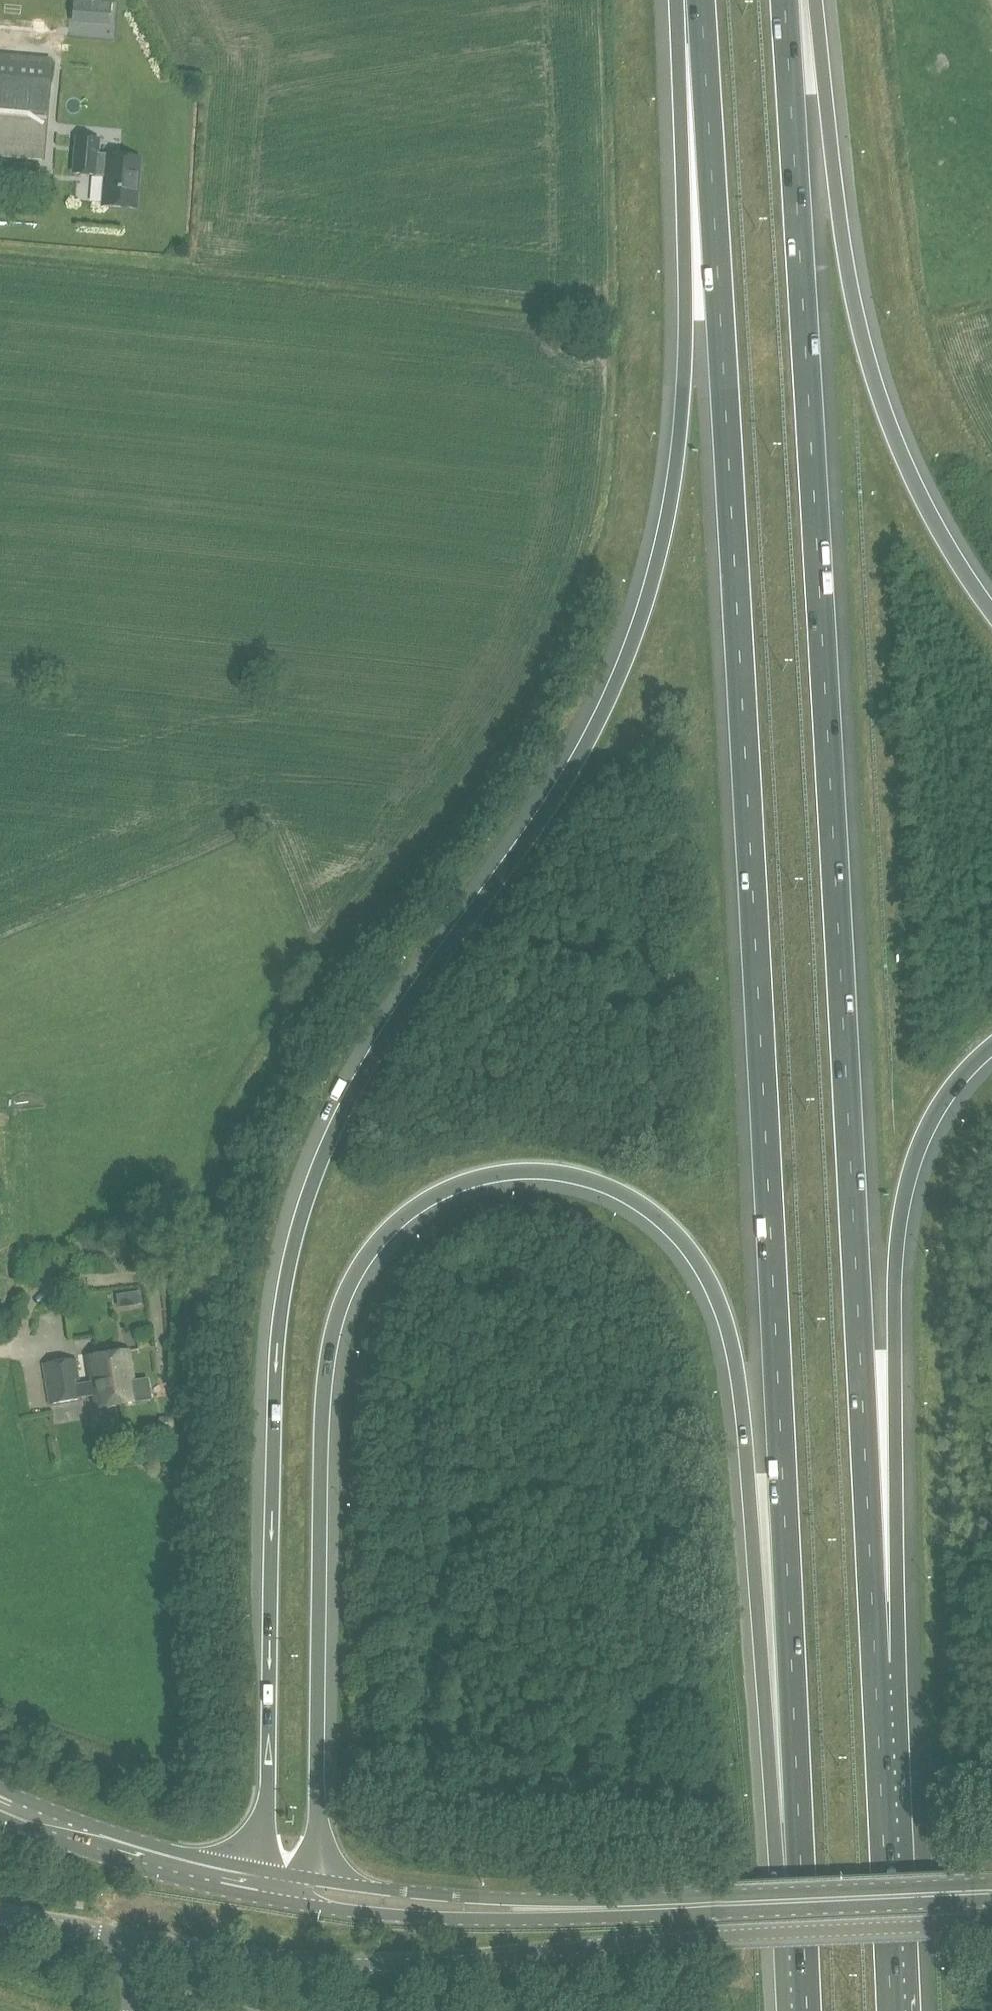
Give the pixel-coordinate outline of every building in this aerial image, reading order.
[(49,79),(0,75),(0,157),(42,161),(49,79)] [(95,174),(106,174),(103,205),(135,208),(139,160),(97,156),(98,140),(77,139),(74,173),(95,174)] [(103,190),(103,175),(81,174),(81,190),(103,190)] [(139,1292),(128,1294),(130,1305),(141,1303),(139,1292)] [(130,1351),(88,1358),(96,1409),(152,1400),(148,1378),(135,1381),(130,1351)] [(76,1359),(43,1365),(51,1406),(83,1400),(76,1359)]
